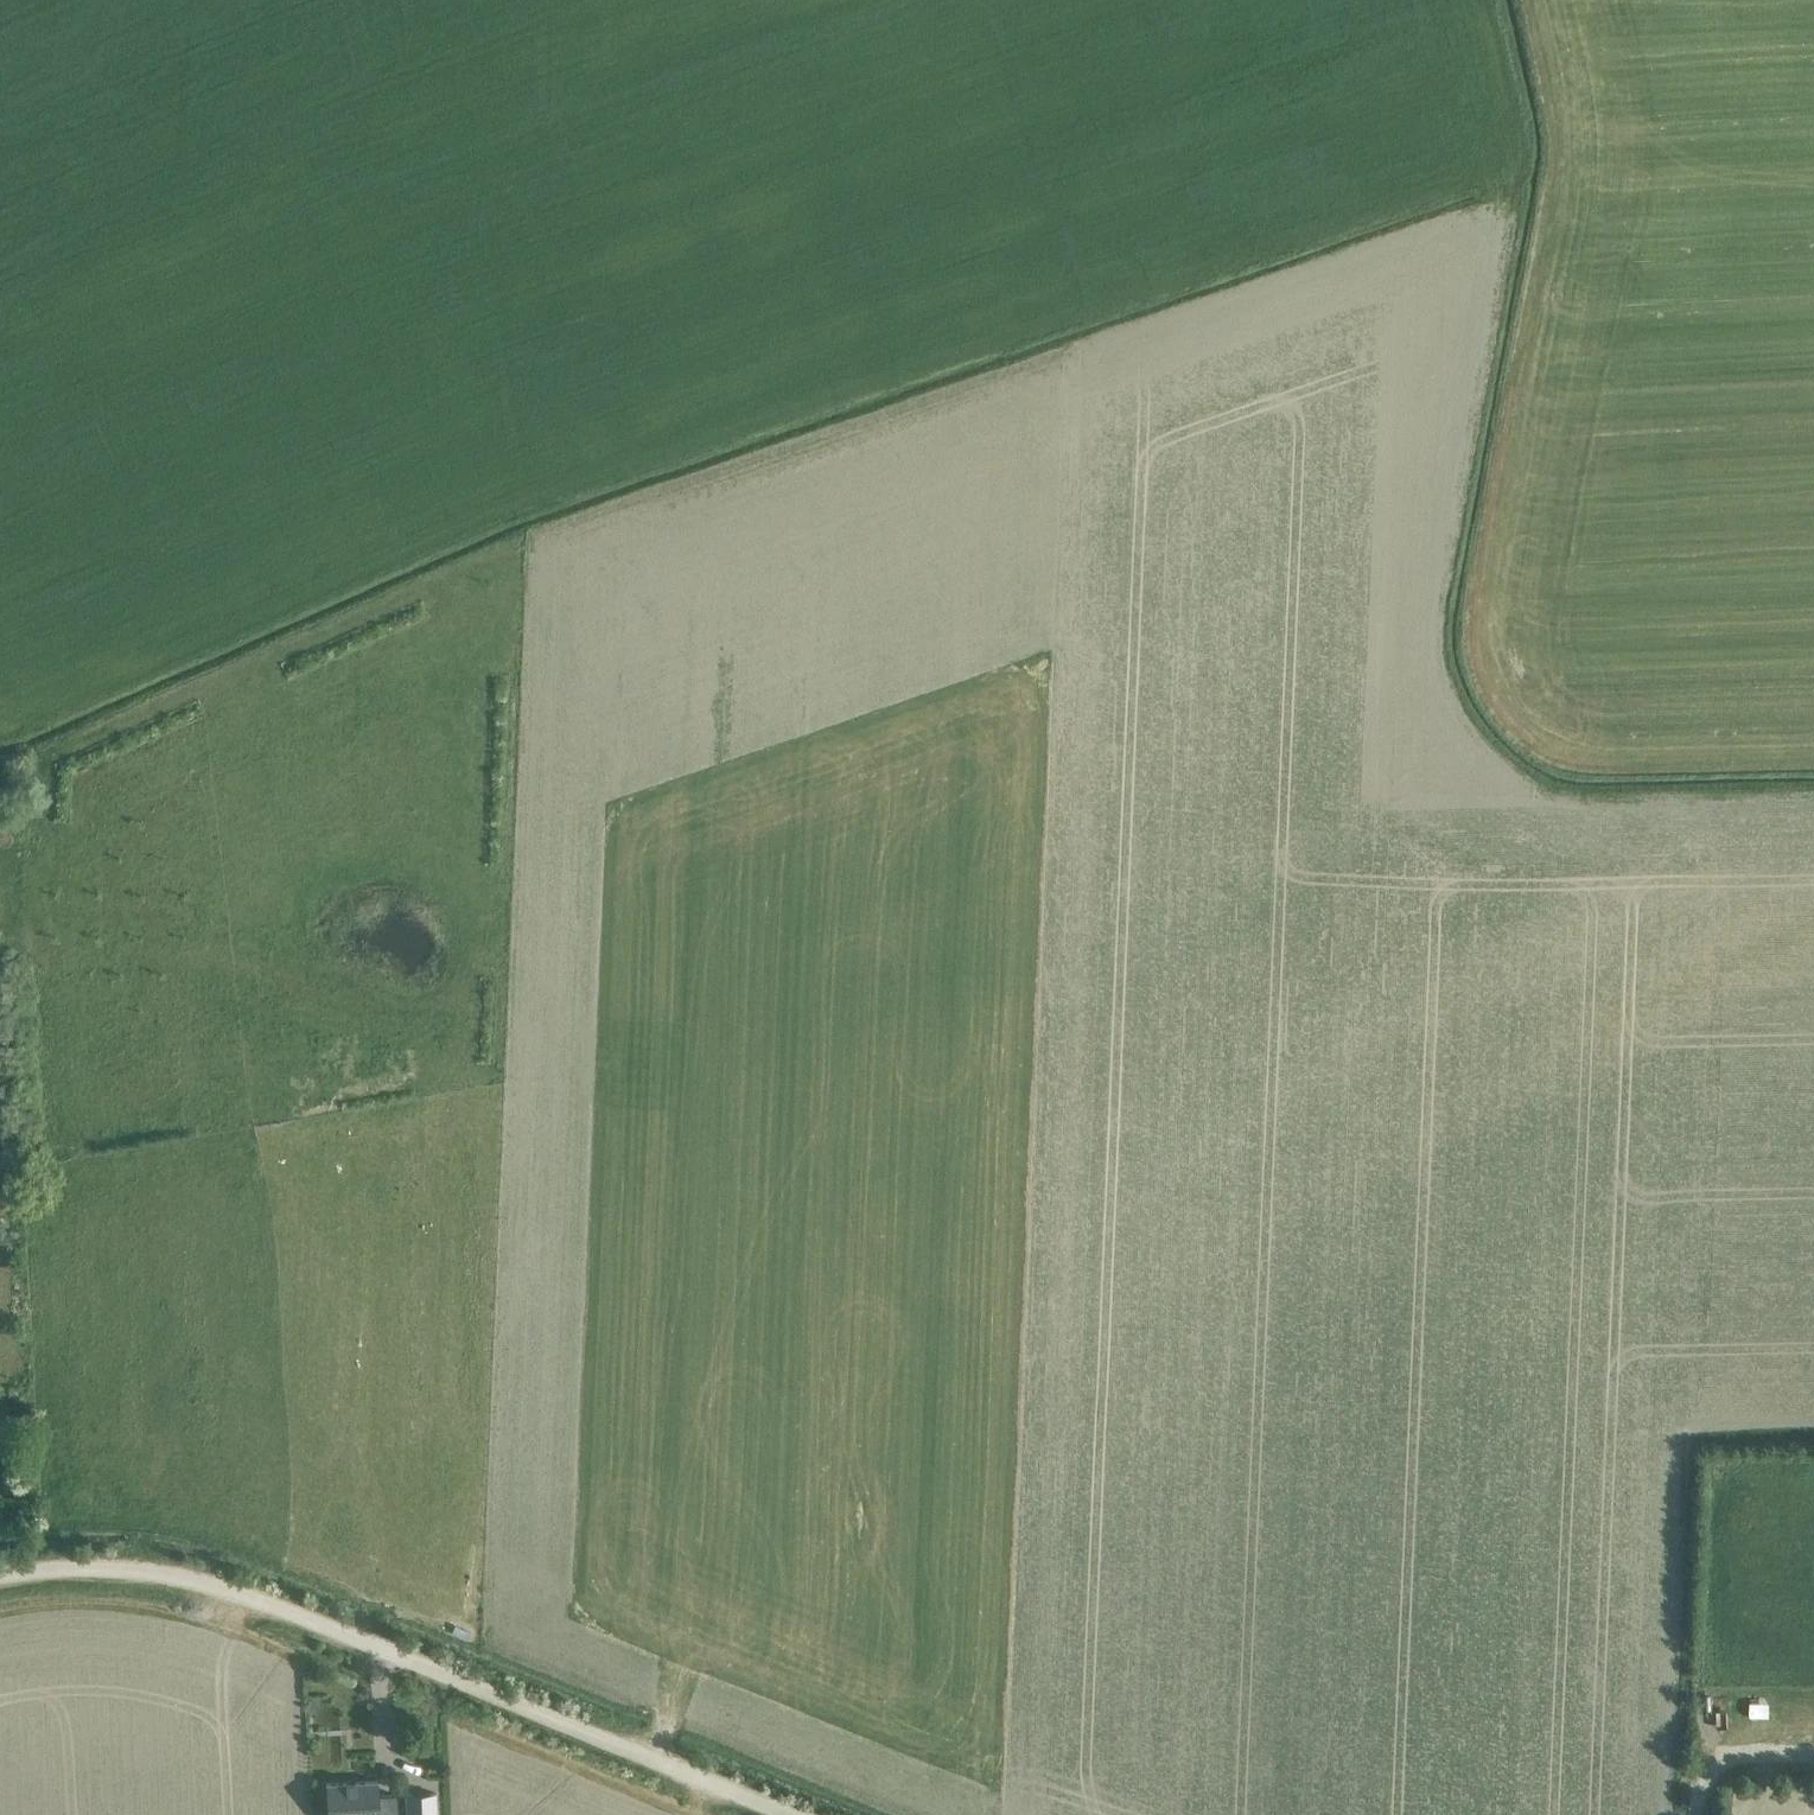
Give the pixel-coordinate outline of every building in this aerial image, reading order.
[(327,1785),(328,1814),(400,1814),(399,1794),(395,1794),(378,1795),(377,1783),(327,1785)] [(409,1814),(437,1814),(435,1793),(408,1795),(409,1814)]
